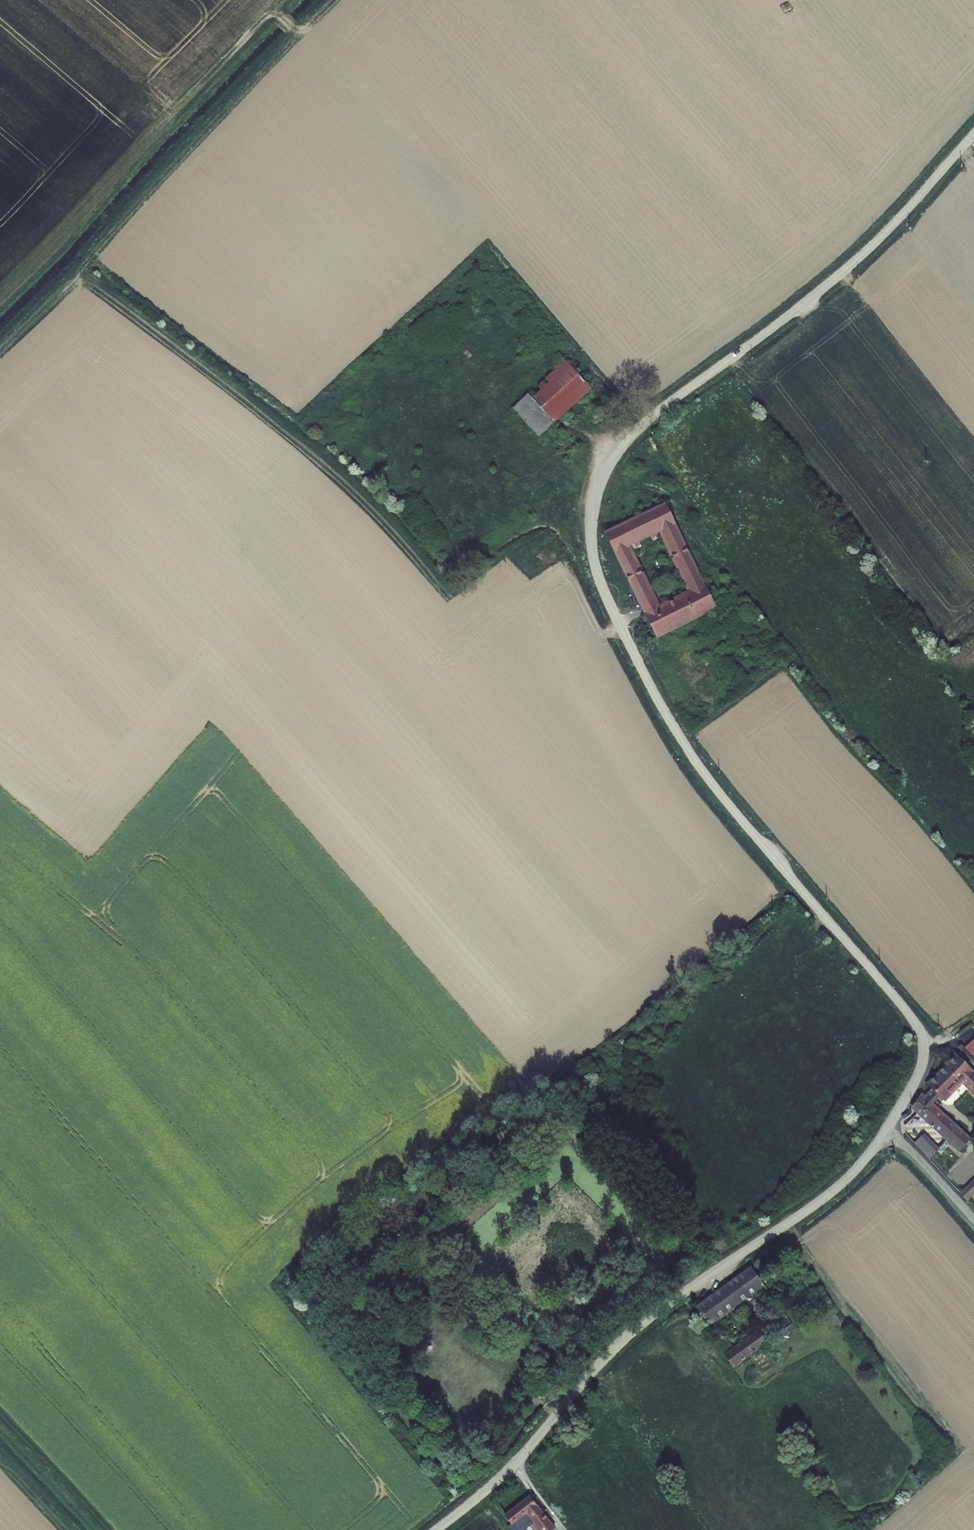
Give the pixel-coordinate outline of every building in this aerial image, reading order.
[(546,434),(591,395),(566,365),(520,404),(546,434)] [(532,446),(546,434),(520,404),(506,417),(532,446)] [(664,637),(723,608),(712,587),(697,594),(667,609),(636,551),(666,536),(689,579),(703,571),(669,509),(612,537),(664,637)] [(697,594),(712,587),(703,571),(689,579),(697,594)] [(965,1047),(973,1056),(973,1039),(965,1047)] [(947,1100),(965,1080),(973,1089),(973,1068),(960,1054),(931,1085),(936,1089),(929,1097),(917,1109),(958,1149),(969,1138),(939,1108),(947,1100)] [(911,1140),(927,1157),(937,1148),(922,1131),(911,1140)] [(947,1175),(962,1189),(973,1176),(973,1149),(972,1148),(947,1175)] [(960,1193),(965,1198),(973,1188),(973,1179),(960,1193)] [(711,1326),(750,1296),(766,1284),(755,1270),(739,1282),(699,1312),(711,1326)] [(736,1371),(775,1344),(767,1333),(727,1361),(736,1371)] [(558,1518),(536,1487),(512,1503),(517,1510),(513,1514),(524,1529),(538,1529),(540,1528),(527,1509),(531,1506),(546,1526),(558,1518)]
